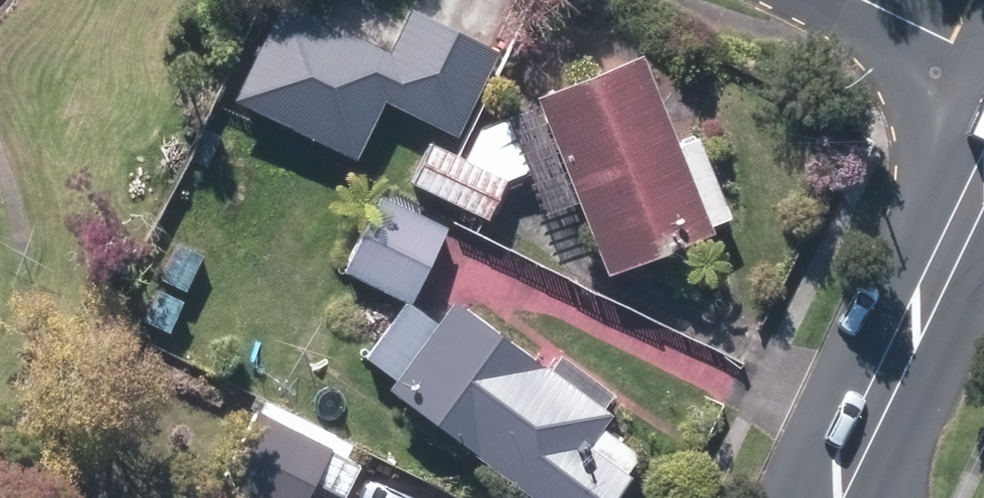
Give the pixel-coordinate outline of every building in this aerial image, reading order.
[(348,14),(355,0),(322,0),(348,14)] [(593,195),(621,271),(727,232),(722,221),(740,216),(709,135),(690,142),(658,56),(552,96),(554,100),(517,114),(519,119),(446,146),(436,141),(418,179),(500,216),(517,178),(543,168),(558,208),(593,195)] [(356,267),(420,299),(456,229),(393,197),(356,267)] [(553,497),(622,497),(640,473),(637,470),(645,458),(644,451),(612,427),(621,413),(613,407),(624,393),(574,353),(561,368),(469,298),(448,326),(418,304),(381,352),(412,374),(404,385),(553,497)] [(267,497),(307,497),(337,444),(268,408),(230,478),(267,497)]
